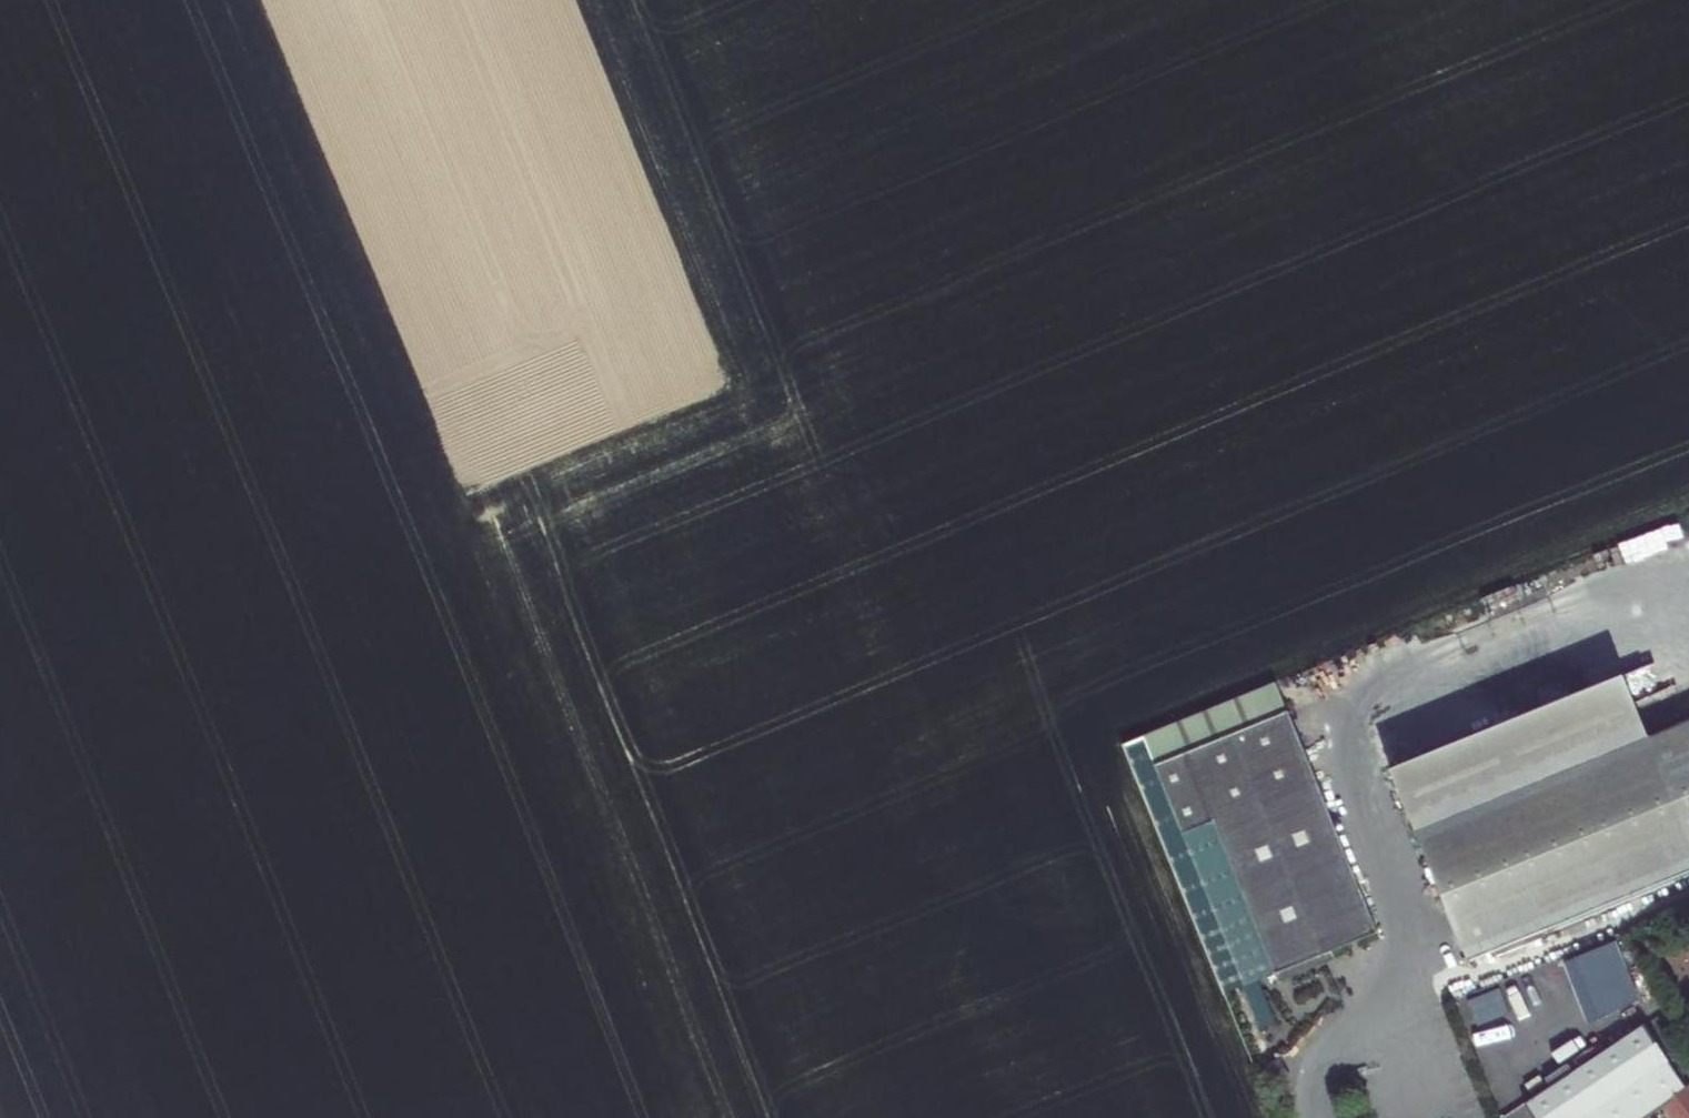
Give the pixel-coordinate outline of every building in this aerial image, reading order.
[(1415,789),(1463,901),(1484,952),(1510,941),(1514,950),(1559,931),(1555,923),(1688,867),(1688,792),(1662,729),(1647,691),(1415,789)] [(1214,824),(1276,976),(1395,929),(1304,707),(1186,755),(1155,767),(1183,837),(1214,824)] [(1662,729),(1688,792),(1688,718),(1662,729)] [(1183,837),(1245,989),(1276,977),(1276,976),(1214,824),(1183,837)] [(1588,1024),(1642,1002),(1616,940),(1562,962),(1588,1024)] [(1499,988),(1467,1000),(1477,1026),(1509,1013),(1499,988)] [(1660,1107),(1648,1089),(1675,1072),(1644,1026),(1527,1104),(1536,1117),(1644,1117),(1660,1107)] [(1666,1101),(1678,1117),(1688,1117),(1688,1085),(1666,1101)]
